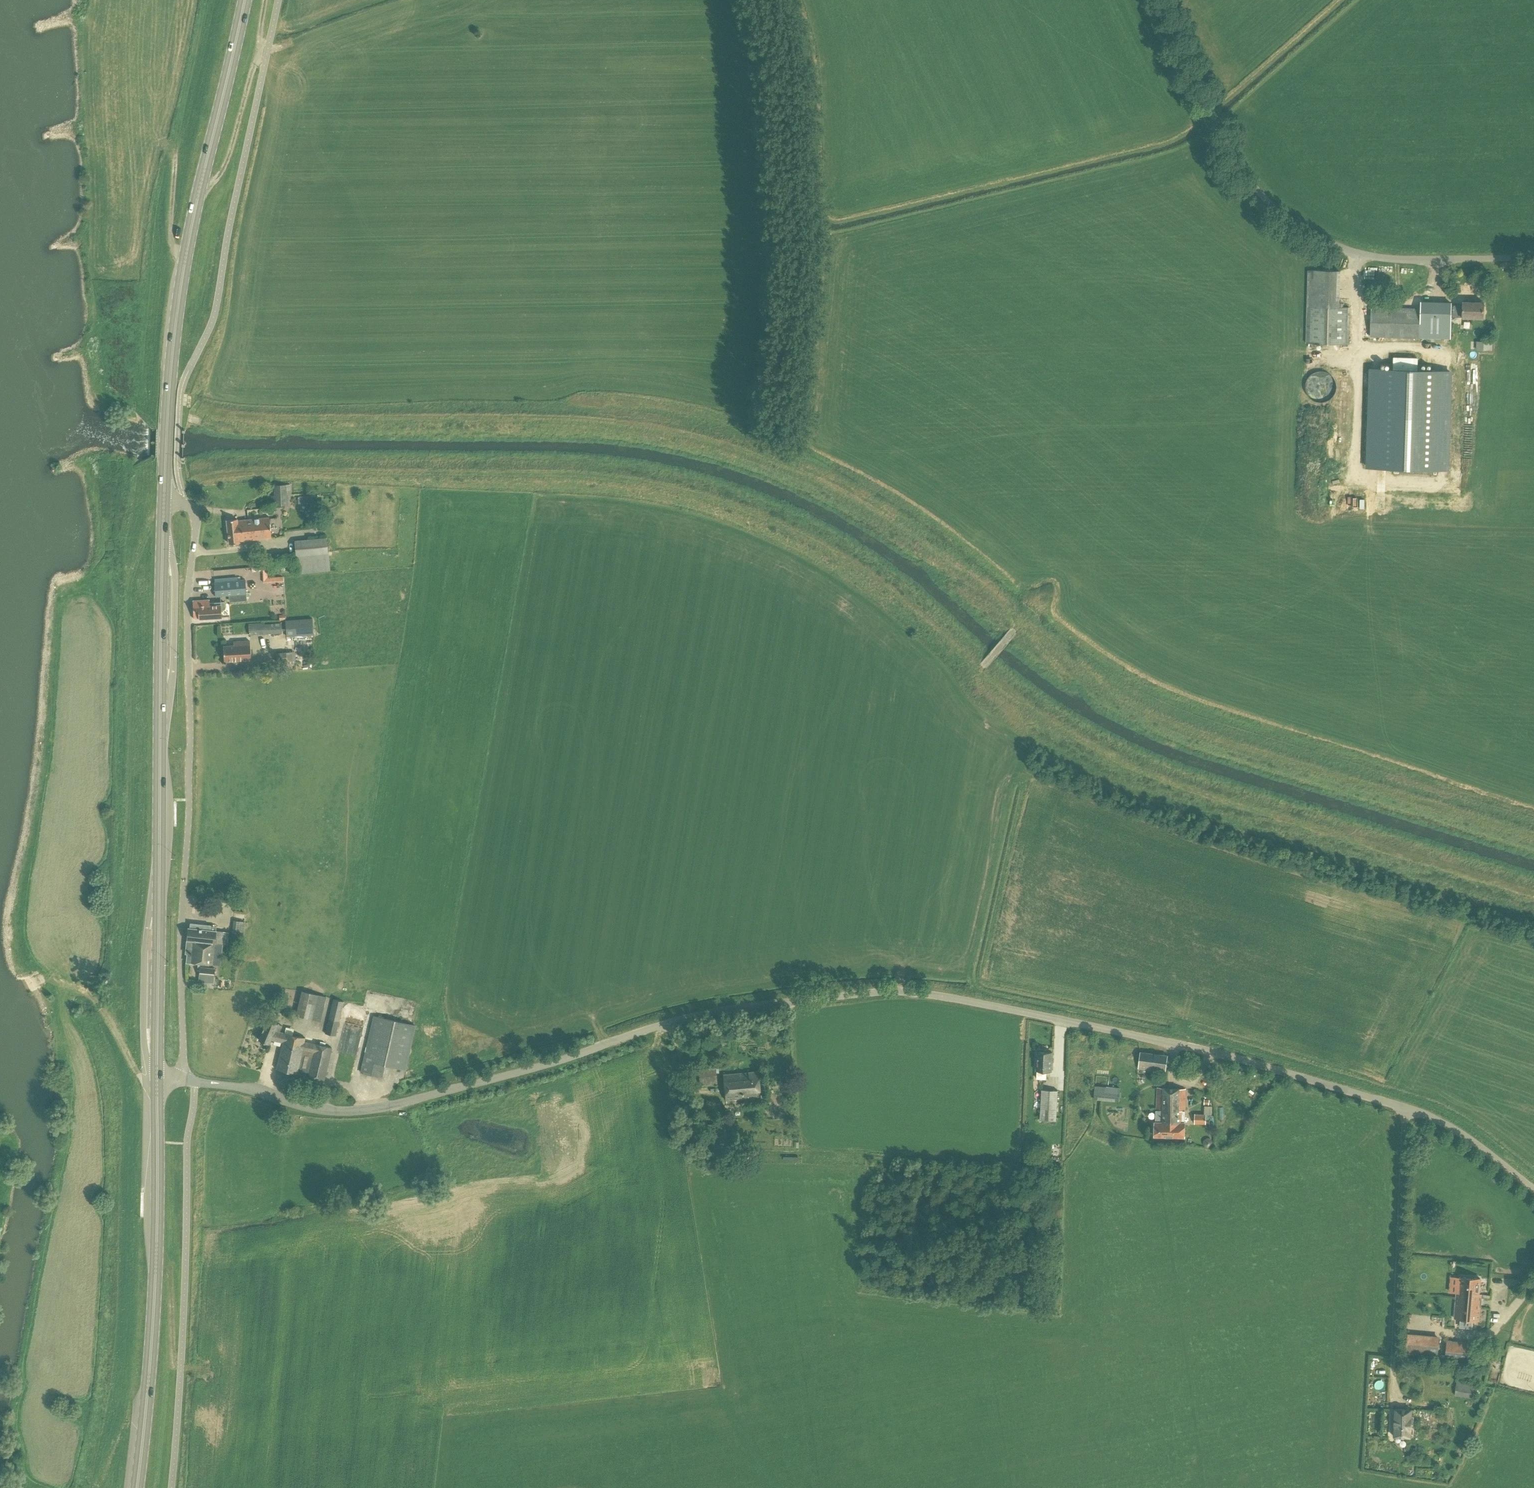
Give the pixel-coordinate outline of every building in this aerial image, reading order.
[(1321,270),(1321,280),(1340,280),(1341,271),(1321,270)] [(1463,305),(1452,305),(1452,302),(1420,301),(1420,308),(1371,307),(1370,337),(1413,338),(1420,339),(1451,339),(1451,317),(1462,317),(1462,318),(1484,318),(1484,302),(1463,301),(1463,305)] [(1349,343),(1349,307),(1340,306),(1307,306),(1306,343),(1349,343)] [(1492,342),(1476,341),(1476,350),(1492,351),(1492,342)] [(1393,356),(1392,369),(1417,369),(1418,356),(1393,356)] [(1370,369),(1370,385),(1391,385),(1391,369),(1370,369)] [(1391,416),(1390,432),(1418,433),(1418,430),(1427,430),(1427,436),(1441,436),(1441,422),(1434,422),(1434,417),(1391,416)] [(271,506),(287,505),(287,494),(290,494),(290,484),(273,485),(273,495),(271,495),(271,506)] [(237,521),(239,540),(271,537),(269,517),(237,521)] [(239,542),(239,540),(237,521),(237,518),(227,520),(229,544),(239,542)] [(297,574),(330,571),(326,536),(293,540),(297,574)] [(229,595),(246,594),(244,577),(213,580),(215,596),(229,595)] [(209,602),(209,599),(193,600),(194,618),(199,618),(222,617),(221,610),(224,610),(225,608),(225,603),(224,601),(209,602)] [(286,637),(313,635),(312,618),(285,620),(286,637)] [(264,624),(264,622),(248,623),(249,635),(281,633),(281,623),(264,624)] [(224,661),(251,659),(250,640),(233,641),(233,645),(223,645),(224,661)] [(294,654),(293,651),(275,653),(276,662),(295,660),(298,659),(298,653),(294,654)] [(230,944),(242,946),(242,940),(245,921),(244,921),(233,919),(233,920),(231,939),(230,944)] [(210,930),(210,925),(190,923),(190,928),(188,928),(185,953),(187,953),(187,962),(212,964),(216,931),(210,930)] [(228,928),(216,928),(216,938),(228,938),(228,928)] [(213,977),(214,968),(199,966),(198,976),(213,977)] [(320,1021),(326,996),(301,990),(295,1015),(320,1021)] [(87,995),(81,996),(83,1006),(89,1005),(87,995)] [(335,1035),(343,1001),(333,998),(324,1033),(335,1035)] [(406,1070),(416,1024),(373,1015),(360,1072),(382,1077),(385,1065),(406,1070)] [(304,1040),(304,1037),(279,1031),(281,1025),(267,1019),(259,1040),(269,1044),(271,1039),(282,1042),(277,1068),(324,1080),(331,1047),(304,1040)] [(1152,1070),(1154,1053),(1141,1051),(1138,1068),(1152,1070)] [(1052,1070),(1052,1052),(1037,1052),(1037,1070),(1037,1078),(1047,1079),(1047,1070),(1052,1070)] [(700,1084),(716,1083),(714,1067),(698,1068),(700,1084)] [(755,1100),(755,1097),(760,1096),(757,1071),(724,1074),(726,1099),(750,1097),(751,1100),(755,1100)] [(1171,1088),(1158,1088),(1157,1110),(1157,1122),(1155,1122),(1155,1136),(1170,1137),(1185,1137),(1186,1089),(1171,1088)] [(1056,1120),(1058,1090),(1042,1089),(1040,1120),(1056,1120)] [(1119,1102),(1119,1091),(1094,1089),(1094,1100),(1119,1102)] [(1209,1124),(1209,1119),(1206,1119),(1206,1114),(1194,1113),(1194,1124),(1209,1124)] [(1479,1294),(1480,1278),(1460,1276),(1459,1292),(1457,1292),(1455,1318),(1479,1320),(1481,1294),(1479,1294)] [(1447,1325),(1447,1317),(1439,1317),(1439,1325),(1447,1325)] [(1437,1357),(1439,1336),(1429,1335),(1427,1356),(1437,1357)] [(1473,1342),(1447,1340),(1445,1358),(1471,1361),(1473,1342)] [(1475,1398),(1477,1384),(1474,1383),(1474,1381),(1457,1378),(1454,1395),(1475,1398)] [(1439,1438),(1439,1410),(1413,1409),(1395,1408),(1394,1436),(1408,1436),(1408,1437),(1439,1438)]
